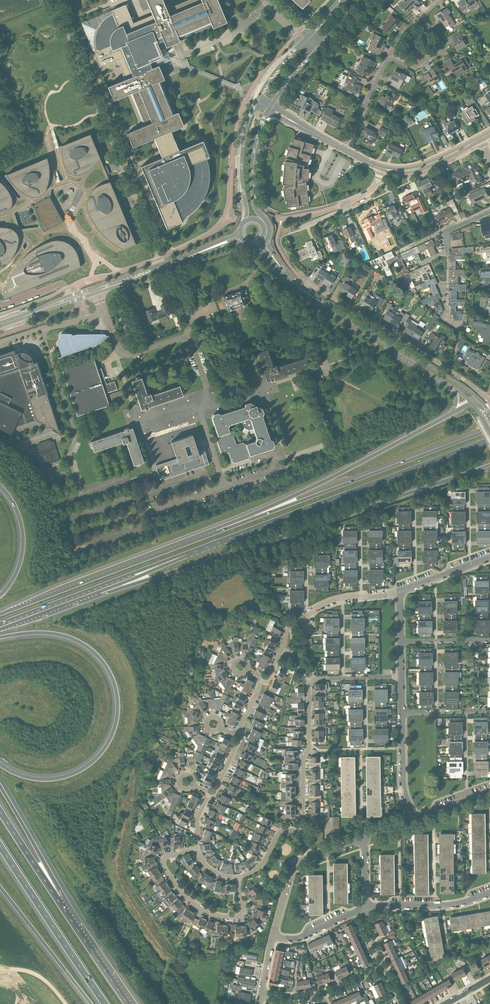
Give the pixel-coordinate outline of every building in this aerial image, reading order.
[(152,15),(133,23),(125,5),(111,10),(112,13),(110,14),(106,16),(102,20),(100,23),(97,28),(95,34),(94,40),(94,46),(95,50),(96,53),(94,54),(99,67),(118,60),(126,79),(107,87),(113,101),(132,93),(145,126),(127,133),(130,140),(133,147),(154,138),(162,158),(141,167),(166,229),(174,225),(182,222),(180,219),(182,218),(187,215),(193,211),(198,206),(202,200),(206,193),(208,186),(209,179),(209,171),(208,164),(206,158),(209,156),(203,141),(178,151),(170,131),(183,126),(178,112),(171,115),(158,82),(164,79),(158,66),(152,68),(149,62),(163,57),(157,43),(163,41),(166,48),(180,42),(177,35),(210,22),(211,25),(212,28),(226,22),(217,0),(188,0),(166,9),(162,0),(146,0),(152,15)] [(296,2),(294,4),(293,5),(296,8),(303,0),(294,0),(296,2)] [(420,6),(418,3),(416,0),(406,0),(404,1),(406,2),(401,7),(404,10),(404,11),(407,14),(414,7),(416,10),(420,6)] [(456,2),(459,7),(460,6),(463,10),(476,2),(479,7),(481,5),(478,0),(460,0),(456,2)] [(451,13),(448,8),(442,12),(442,11),(434,16),(437,20),(440,18),(445,26),(448,24),(449,26),(449,25),(450,26),(455,24),(450,16),(450,17),(448,14),(451,13)] [(396,20),(391,15),(389,18),(390,19),(383,27),(390,34),(397,26),(399,28),(403,23),(398,18),(396,20)] [(382,50),(385,44),(383,43),(385,39),(374,33),(371,39),(374,40),(369,49),(377,54),(380,48),(382,50)] [(466,45),(462,38),(463,38),(460,34),(453,38),(455,42),(456,42),(457,43),(454,45),(457,50),(466,45)] [(369,75),(376,62),(364,56),(360,63),(361,64),(357,72),(358,72),(356,75),(362,78),(365,73),(369,75)] [(469,65),(465,58),(454,65),(450,59),(446,61),(447,62),(442,66),(445,72),(451,69),(453,73),(454,72),(457,76),(468,69),(466,67),(469,65)] [(439,79),(433,70),(428,73),(428,74),(425,75),(421,78),(423,81),(420,82),(423,86),(435,79),(435,81),(439,79)] [(400,73),(395,71),(391,80),(393,81),(391,85),(399,89),(404,80),(408,82),(411,77),(401,72),(400,73)] [(357,85),(354,84),(357,78),(350,74),(344,84),(347,86),(346,89),(350,91),(350,92),(358,97),(361,91),(360,90),(362,87),(357,84),(357,85)] [(397,100),(399,96),(393,93),(391,97),(387,95),(386,98),(382,96),(379,103),(386,106),(387,105),(390,107),(394,99),(397,100)] [(307,97),(302,95),(298,104),(302,106),(301,108),(305,110),(305,109),(311,112),(311,111),(320,115),(322,111),(319,110),(320,109),(314,106),(316,102),(313,101),(312,99),(311,98),(309,97),(307,97)] [(466,124),(470,122),(475,119),(474,117),(477,116),(473,110),(474,110),(472,106),(465,111),(461,113),(463,117),(462,117),(466,124)] [(336,127),(340,119),(332,114),(334,111),(328,108),(322,119),(329,123),(328,123),(336,127)] [(405,123),(408,127),(415,123),(412,118),(405,123)] [(456,130),(455,130),(458,128),(455,122),(448,126),(450,129),(448,130),(448,129),(447,130),(449,134),(456,130)] [(372,145),(376,136),(374,135),(375,133),(365,127),(363,132),(367,134),(363,141),(368,144),(368,143),(372,145)] [(385,138),(388,131),(381,127),(377,134),(385,138)] [(436,134),(434,127),(426,129),(426,130),(426,131),(426,132),(426,133),(426,134),(425,134),(424,135),(423,135),(427,143),(434,140),(434,141),(438,140),(438,139),(439,139),(439,138),(438,133),(436,134)] [(80,268),(136,245),(135,242),(125,219),(121,210),(120,207),(110,182),(107,176),(105,170),(100,159),(90,134),(87,135),(80,137),(80,138),(79,138),(72,141),(69,143),(69,142),(62,145),(55,148),(64,180),(62,181),(58,182),(57,183),(49,157),(47,158),(46,157),(40,160),(40,161),(35,163),(34,162),(27,165),(28,166),(26,166),(19,168),(19,169),(16,170),(9,173),(4,175),(21,197),(18,198),(0,179),(0,220),(6,219),(6,225),(0,226),(0,287),(3,296),(4,299),(27,290),(33,287),(80,268)] [(310,169),(307,168),(308,167),(314,145),(294,138),(291,147),(290,146),(286,158),(288,158),(287,161),(286,161),(284,184),(285,184),(285,187),(284,187),(285,199),(287,199),(288,207),(309,205),(306,182),(306,180),(309,180),(310,169)] [(398,147),(391,143),(386,154),(390,156),(391,154),(399,158),(404,148),(399,146),(398,147)] [(483,183),(474,163),(465,168),(465,169),(452,175),(456,185),(462,182),(470,179),(473,187),(483,183)] [(429,178),(423,181),(429,195),(432,194),(429,186),(432,185),(429,178)] [(429,195),(423,181),(417,183),(420,190),(423,189),(426,197),(429,195)] [(436,198),(449,192),(447,186),(433,192),(436,198)] [(472,204),(488,197),(484,188),(469,196),(472,204)] [(405,207),(410,204),(409,202),(415,199),(413,194),(403,198),(406,203),(403,204),(405,207)] [(427,211),(420,196),(416,198),(418,202),(411,206),(413,212),(421,208),(423,213),(427,211)] [(456,206),(453,199),(448,201),(451,208),(456,206)] [(396,210),(395,205),(390,207),(390,206),(386,208),(389,215),(388,215),(390,219),(393,218),(397,221),(400,218),(403,220),(405,219),(400,208),(396,210)] [(458,211),(456,206),(451,208),(450,209),(450,208),(439,213),(440,214),(436,215),(439,222),(435,224),(436,226),(440,224),(446,221),(446,220),(453,216),(452,213),(458,211)] [(383,221),(380,214),(374,216),(375,217),(372,218),(371,217),(365,220),(366,222),(362,224),(365,232),(370,230),(368,226),(375,224),(377,229),(383,226),(381,222),(383,221)] [(489,225),(489,222),(481,224),(483,235),(489,234),(489,225)] [(353,232),(351,226),(348,228),(347,226),(343,228),(344,229),(343,230),(344,231),(343,231),(345,235),(346,234),(347,238),(350,237),(352,243),(355,241),(358,247),(362,245),(361,243),(364,241),(358,229),(355,230),(355,231),(353,232)] [(335,242),(332,235),(326,238),(328,243),(327,244),(327,245),(328,247),(329,248),(331,247),(334,253),(345,248),(341,239),(335,242)] [(432,239),(416,246),(419,252),(427,249),(431,256),(437,254),(433,246),(435,245),(432,239)] [(316,252),(311,241),(307,243),(309,249),(296,255),(299,260),(313,254),(314,256),(317,254),(319,258),(320,258),(321,260),(323,259),(322,257),(323,256),(320,250),(316,252)] [(171,248),(170,244),(155,250),(157,254),(164,251),(171,248)] [(419,252),(416,246),(401,253),(403,259),(404,259),(412,256),(416,263),(421,261),(418,253),(419,252)] [(464,247),(461,247),(462,255),(465,255),(465,254),(474,253),(473,246),(464,248),(464,247)] [(451,269),(456,270),(456,259),(465,260),(465,255),(462,255),(458,255),(455,255),(455,248),(452,249),(452,255),(449,255),(449,260),(451,260),(451,269)] [(388,266),(386,260),(394,257),(391,251),(370,261),(372,266),(381,262),(388,276),(392,274),(388,266)] [(401,253),(394,257),(386,260),(388,266),(397,262),(401,270),(406,268),(402,260),(403,259),(401,253)] [(425,282),(430,280),(427,273),(432,271),(429,264),(409,273),(412,279),(422,274),(425,282)] [(317,276),(324,280),(328,273),(325,272),(327,269),(323,267),(317,276)] [(412,279),(409,273),(406,267),(406,268),(401,270),(395,273),(397,277),(404,274),(408,283),(413,281),(412,279)] [(372,277),(375,271),(371,268),(367,275),(372,277)] [(449,285),(451,285),(457,285),(457,275),(466,275),(466,270),(456,270),(451,269),(449,269),(449,275),(451,275),(451,285),(449,285)] [(480,271),(480,278),(485,278),(485,287),(489,287),(489,271),(480,271)] [(328,273),(324,280),(331,285),(336,277),(332,274),(331,276),(328,273)] [(340,290),(346,294),(350,287),(347,285),(347,284),(350,278),(346,276),(343,281),(345,283),(340,290)] [(433,295),(439,292),(435,285),(438,283),(435,277),(430,280),(425,282),(420,284),(422,289),(429,286),(433,295)] [(451,299),(456,299),(456,291),(466,291),(466,285),(457,285),(451,285),(449,285),(449,291),(451,291),(451,299)] [(350,287),(346,294),(352,298),(357,290),(354,288),(354,289),(350,287)] [(247,295),(246,290),(242,292),(241,291),(236,293),(236,294),(235,294),(234,294),(230,295),(229,296),(228,295),(223,297),(224,299),(223,300),(224,302),(225,302),(226,306),(225,307),(226,309),(227,309),(228,311),(233,309),(233,307),(240,305),(241,307),(246,305),(245,303),(246,302),(246,300),(244,300),(243,296),(247,295)] [(362,304),(368,308),(372,301),(369,299),(372,295),(369,294),(370,293),(367,291),(364,296),(367,297),(362,304)] [(439,292),(433,295),(421,300),(424,304),(433,300),(437,311),(441,309),(442,313),(444,311),(438,299),(441,298),(439,292)] [(487,298),(487,297),(481,296),(480,306),(486,307),(489,307),(489,298),(487,298)] [(372,301),(368,308),(372,310),(376,304),(380,306),(383,299),(380,297),(378,300),(374,298),(372,301)] [(453,314),(456,314),(457,314),(457,312),(456,312),(456,304),(465,304),(465,300),(456,299),(451,299),(449,299),(448,305),(450,306),(450,314),(453,314)] [(384,318),(390,322),(395,314),(391,312),(394,308),(392,306),(392,304),(389,303),(385,309),(389,311),(384,318)] [(170,313),(167,304),(160,306),(161,309),(162,311),(155,313),(153,308),(146,311),(149,321),(167,315),(170,314),(170,313)] [(395,314),(390,322),(396,325),(400,319),(402,320),(401,321),(405,323),(408,318),(410,315),(406,313),(405,315),(401,312),(398,316),(395,314)] [(429,330),(432,326),(435,321),(432,317),(428,323),(426,328),(429,330)] [(408,318),(405,323),(403,326),(407,328),(405,331),(412,335),(416,328),(410,323),(412,320),(408,318)] [(476,321),(476,322),(473,321),(471,328),(476,329),(475,332),(481,334),(480,338),(482,338),(481,343),(489,345),(489,340),(489,325),(482,323),(482,322),(476,321)] [(425,329),(418,324),(416,328),(412,335),(418,339),(422,333),(425,329)] [(73,335),(72,334),(71,334),(70,333),(62,333),(61,333),(61,334),(60,334),(60,335),(60,336),(60,340),(60,341),(59,342),(58,342),(58,343),(58,344),(62,356),(58,357),(103,342),(110,340),(108,335),(107,336),(106,335),(105,334),(104,334),(77,334),(76,334),(74,335),(73,335)] [(445,342),(431,333),(427,340),(430,341),(432,339),(434,340),(430,347),(437,351),(437,350),(441,352),(445,346),(442,345),(445,342)] [(461,349),(466,340),(459,337),(457,347),(461,349)] [(274,366),(269,349),(259,353),(267,377),(268,381),(272,380),(272,382),(276,380),(276,379),(310,367),(307,357),(278,367),(278,365),(274,366)] [(479,369),(485,358),(468,349),(464,358),(468,360),(467,362),(479,369)] [(45,387),(36,362),(34,363),(33,360),(32,359),(31,357),(30,356),(29,355),(28,354),(27,353),(25,353),(24,352),(22,352),(21,352),(19,352),(18,353),(17,352),(15,353),(14,351),(0,355),(0,429),(11,434),(17,422),(35,416),(36,420),(45,424),(46,428),(50,427),(59,431),(56,420),(45,389),(45,390),(44,387),(45,387)] [(101,368),(97,370),(94,361),(93,358),(62,368),(76,414),(77,416),(109,405),(105,393),(117,389),(114,381),(107,384),(104,377),(101,368)] [(147,395),(142,378),(131,381),(140,405),(142,404),(144,409),(145,408),(146,410),(149,409),(149,407),(183,396),(180,386),(151,395),(151,394),(147,395)] [(110,399),(123,395),(121,390),(108,395),(110,399)] [(111,405),(125,400),(123,395),(110,400),(111,405)] [(259,407),(257,407),(256,405),(254,406),(253,404),(250,403),(250,402),(246,404),(244,407),(221,414),(218,413),(213,414),(213,415),(212,417),(218,436),(217,439),(216,439),(221,453),(224,454),(228,453),(231,462),(232,462),(234,463),(235,463),(249,459),(248,456),(273,448),(274,445),(273,440),(270,439),(262,416),(264,413),(262,408),(259,407)] [(128,429),(128,427),(124,429),(125,430),(90,442),(94,452),(122,442),(123,444),(126,443),(134,465),(144,462),(134,432),(132,428),(128,429)] [(198,451),(192,435),(171,442),(177,459),(178,460),(165,464),(166,465),(167,465),(170,475),(160,478),(157,468),(162,466),(156,467),(160,480),(209,464),(204,449),(198,451)] [(51,442),(50,439),(38,443),(39,446),(37,447),(43,466),(60,460),(54,441),(51,442)] [(453,498),(464,498),(464,488),(453,488),(453,498)] [(478,488),(478,498),(489,498),(489,488),(478,488)] [(453,508),(464,507),(464,498),(453,498),(453,508)] [(489,498),(478,498),(478,507),(489,507),(489,498)] [(424,517),(436,517),(435,506),(424,507),(424,517)] [(398,517),(410,517),(410,507),(398,507),(398,517)] [(453,517),(465,517),(464,507),(453,508),(453,517)] [(489,507),(478,507),(478,517),(489,517),(489,507)] [(399,527),(410,527),(410,517),(398,517),(399,527)] [(436,517),(424,517),(424,527),(436,526),(436,517)] [(453,527),(465,527),(465,517),(453,517),(453,527)] [(489,517),(478,517),(478,527),(489,527),(489,517)] [(344,537),(356,536),(356,526),(344,527),(344,537)] [(370,526),(370,536),(381,536),(381,526),(370,526)] [(436,526),(424,527),(424,536),(436,536),(436,526)] [(399,537),(410,537),(410,527),(399,527),(399,537)] [(453,537),(465,537),(465,527),(453,527),(453,537)] [(478,527),(479,537),(489,537),(489,531),(489,527),(478,527)] [(345,546),(356,546),(356,536),(344,537),(345,546)] [(381,536),(370,536),(370,546),(381,546),(381,536)] [(436,536),(424,536),(424,546),(436,546),(436,536)] [(399,547),(411,547),(410,537),(399,537),(399,547)] [(465,537),(453,537),(453,547),(465,547),(465,537)] [(479,537),(479,547),(489,547),(489,537),(479,537)] [(345,556),(356,556),(356,546),(345,546),(345,556)] [(381,546),(370,546),(370,556),(382,556),(381,546)] [(436,546),(424,546),(424,556),(436,556),(436,546)] [(399,557),(411,556),(411,547),(399,547),(399,557)] [(316,551),(316,561),(327,561),(327,551),(316,551)] [(345,566),(356,566),(356,556),(345,556),(345,566)] [(382,556),(370,556),(370,566),(382,566),(382,556)] [(411,556),(399,557),(399,567),(411,566),(411,556)] [(436,556),(424,556),(424,566),(436,566),(436,556)] [(327,561),(316,561),(316,571),(327,571),(327,561)] [(345,576),(356,576),(356,566),(345,566),(345,576)] [(382,566),(370,566),(370,576),(382,576),(382,566)] [(291,577),(302,577),(302,567),(290,567),(291,577)] [(327,571),(316,571),(316,580),(327,580),(327,571)] [(357,586),(356,576),(345,576),(345,586),(357,586)] [(382,576),(370,576),(370,586),(372,586),(376,586),(382,586),(382,576)] [(477,587),(488,586),(488,576),(476,576),(477,587)] [(291,587),(302,587),(302,577),(291,577),(291,587)] [(327,580),(316,580),(316,591),(327,590),(327,580)] [(477,596),(488,596),(488,586),(477,587),(477,596)] [(291,596),(302,596),(302,587),(291,587),(291,596)] [(302,606),(302,596),(291,596),(291,606),(302,606)] [(477,606),(488,606),(488,596),(477,596),(477,606)] [(420,607),(431,607),(431,597),(419,597),(420,607)] [(445,597),(445,607),(456,607),(456,597),(445,597)] [(477,616),(489,616),(488,606),(477,606),(477,616)] [(420,617),(431,617),(431,607),(420,607),(420,617)] [(456,607),(445,607),(445,617),(456,617),(456,607)] [(327,614),(327,624),(339,624),(338,614),(332,614),(327,614)] [(352,624),(364,624),(364,614),(352,614),(352,624)] [(477,626),(489,626),(489,616),(477,616),(477,626)] [(420,627),(431,627),(431,617),(420,617),(420,627)] [(456,617),(445,617),(445,626),(457,626),(456,617)] [(281,625),(275,622),(270,620),(266,630),(279,636),(281,630),(279,629),(281,625)] [(339,624),(327,624),(327,634),(339,634),(339,624)] [(352,634),(364,634),(364,624),(352,624),(352,634)] [(457,626),(445,626),(445,637),(457,636),(457,626)] [(489,636),(489,626),(477,626),(477,636),(489,636)] [(244,641),(238,642),(239,649),(241,649),(243,650),(242,651),(247,653),(256,633),(258,629),(253,627),(251,631),(252,631),(247,642),(244,642),(244,641)] [(431,637),(431,627),(420,627),(420,637),(431,637)] [(339,634),(327,634),(327,644),(339,644),(339,634)] [(352,644),(364,643),(364,634),(352,634),(352,644)] [(266,639),(265,642),(276,647),(277,646),(279,642),(276,641),(278,638),(272,635),(269,641),(266,639)] [(239,651),(239,649),(238,642),(238,637),(233,637),(233,642),(230,643),(231,644),(226,646),(230,652),(232,650),(234,650),(234,652),(239,651)] [(232,654),(230,652),(226,646),(223,642),(219,645),(222,649),(221,651),(220,651),(217,656),(224,659),(225,657),(227,656),(228,657),(232,654)] [(276,647),(265,642),(264,645),(267,646),(264,651),(270,654),(271,652),(273,652),(275,649),(276,649),(276,647)] [(353,653),(364,653),(364,643),(352,644),(353,653)] [(339,644),(327,644),(327,654),(339,654),(339,644)] [(445,658),(457,658),(457,648),(445,648),(445,658)] [(420,649),(420,659),(432,659),(432,649),(420,649)] [(270,654),(264,651),(262,657),(259,655),(258,658),(269,663),(269,662),(271,658),(269,657),(270,654)] [(353,663),(364,663),(364,653),(353,653),(353,663)] [(339,654),(327,654),(327,664),(339,664),(339,654)] [(224,659),(217,656),(215,661),(216,661),(215,664),(210,664),(211,669),(215,669),(222,668),(225,668),(225,663),(223,663),(223,661),(224,659)] [(269,663),(258,658),(256,661),(259,662),(257,668),(262,670),(264,668),(266,669),(268,665),(269,663)] [(446,668),(457,668),(457,658),(445,658),(446,668)] [(432,659),(420,659),(420,669),(432,668),(432,659)] [(364,673),(364,663),(353,663),(353,674),(364,673)] [(339,664),(327,664),(328,674),(339,674),(339,664)] [(279,677),(278,680),(284,683),(287,677),(284,675),(286,669),(281,667),(276,676),(279,677)] [(222,668),(215,669),(215,674),(217,674),(217,677),(213,680),(216,684),(220,681),(226,677),(228,675),(225,671),(224,672),(223,671),(222,668)] [(432,668),(420,669),(421,678),(432,678),(432,668)] [(446,678),(457,678),(457,668),(446,668),(446,678)] [(248,676),(244,684),(252,688),(253,686),(255,682),(252,681),(254,679),(253,679),(248,677),(248,676)] [(226,677),(220,681),(223,686),(224,685),(225,687),(223,693),(227,696),(234,680),(230,678),(229,680),(227,679),(226,677)] [(432,678),(421,678),(421,688),(432,688),(432,678)] [(446,688),(458,688),(457,678),(446,678),(446,688)] [(284,683),(278,680),(277,682),(274,681),(269,690),(275,693),(278,687),(281,688),(284,683)] [(244,684),(241,682),(240,685),(243,687),(240,692),(246,695),(247,692),(249,693),(251,689),(252,689),(252,688),(244,684)] [(326,684),(324,684),(315,684),(315,685),(314,685),(314,687),(315,687),(315,690),(320,690),(320,693),(326,693),(326,684)] [(350,685),(350,696),(362,695),(361,685),(350,685)] [(375,695),(387,695),(387,685),(382,685),(375,685),(375,695)] [(292,693),(292,697),(287,697),(286,700),(301,700),(301,697),(304,697),(304,687),(298,687),(298,693),(292,693)] [(432,688),(421,688),(421,698),(432,698),(432,688)] [(446,698),(458,698),(458,688),(446,688),(446,698)] [(246,695),(240,692),(238,697),(235,696),(234,699),(245,704),(245,702),(247,698),(245,697),(246,695)] [(227,696),(223,693),(220,700),(217,700),(217,699),(211,699),(212,707),(214,707),(216,707),(215,709),(220,711),(227,696)] [(264,693),(261,699),(270,703),(271,700),(273,701),(276,695),(270,693),(269,695),(264,693)] [(326,693),(320,693),(320,696),(315,696),(315,698),(314,698),(314,700),(315,700),(315,701),(324,701),(324,696),(326,696),(326,693)] [(362,695),(350,696),(350,705),(362,705),(362,695)] [(375,705),(387,705),(387,695),(375,695),(375,705)] [(212,707),(211,699),(206,699),(206,701),(203,701),(200,697),(196,700),(199,704),(203,710),(204,712),(208,709),(208,708),(209,707),(212,706),(212,707)] [(432,698),(421,698),(421,708),(433,708),(432,698)] [(458,698),(446,698),(446,708),(458,708),(458,698)] [(245,704),(234,699),(232,701),(235,703),(233,708),(239,711),(240,708),(242,709),(244,705),(245,704)] [(270,703),(261,699),(259,704),(264,706),(262,709),(268,712),(273,714),(275,711),(270,709),(271,706),(269,705),(270,703)] [(301,700),(286,700),(285,703),(293,703),(293,707),(298,707),(298,713),(304,713),(304,703),(301,703),(301,700)] [(324,701),(315,701),(315,702),(314,703),(314,704),(315,704),(315,707),(320,707),(320,710),(326,710),(326,707),(324,707),(324,701)] [(203,710),(199,704),(194,707),(195,708),(192,709),(188,707),(186,712),(199,718),(201,713),(200,713),(201,711),(203,710)] [(362,705),(350,705),(350,715),(362,715),(362,705)] [(375,715),(387,715),(387,705),(375,705),(375,715)] [(239,711),(233,708),(230,713),(227,712),(226,715),(229,716),(237,720),(238,718),(239,714),(237,713),(239,711)] [(268,712),(262,709),(261,712),(256,710),(253,715),(261,718),(262,719),(264,716),(266,717),(268,712)] [(326,710),(320,710),(320,713),(315,713),(315,715),(314,716),(314,717),(315,718),(324,718),(328,718),(328,712),(326,710)] [(199,718),(186,712),(184,716),(188,718),(189,721),(187,721),(188,726),(195,726),(195,723),(196,721),(197,722),(199,718)] [(362,715),(350,715),(350,725),(362,725),(362,715)] [(375,725),(387,725),(387,715),(375,715),(375,725)] [(229,716),(225,724),(226,724),(231,726),(232,724),(234,725),(236,721),(237,720),(229,716)] [(304,719),(300,719),(300,716),(291,716),(291,720),(292,720),(292,721),(294,721),(294,725),(304,725),(304,719)] [(261,718),(259,721),(254,719),(252,724),(259,728),(261,729),(262,726),(264,727),(267,721),(262,719),(261,718)] [(324,718),(315,718),(315,719),(314,720),(314,721),(315,722),(315,724),(320,724),(320,727),(326,727),(326,724),(324,724),(324,718)] [(450,718),(450,728),(462,728),(462,718),(450,718)] [(475,718),(475,728),(487,728),(487,718),(475,718)] [(195,726),(188,726),(184,727),(184,732),(188,731),(190,734),(189,734),(192,739),(199,734),(198,734),(197,732),(197,730),(198,730),(198,725),(195,726)] [(362,725),(350,725),(350,735),(362,735),(362,725)] [(376,735),(387,735),(387,725),(375,725),(376,735)] [(303,731),(299,731),(299,730),(299,727),(290,727),(290,732),(291,732),(292,733),(293,733),(293,736),(293,737),(297,737),(303,737),(303,731)] [(326,727),(320,727),(320,730),(315,730),(315,732),(314,733),(314,734),(315,735),(315,736),(324,736),(326,735),(326,727)] [(259,728),(258,730),(253,728),(250,734),(259,738),(260,735),(262,736),(265,731),(261,729),(259,728)] [(462,728),(450,728),(450,738),(462,738),(462,728)] [(487,728),(475,728),(475,738),(487,737),(487,728)] [(199,734),(192,739),(193,739),(196,743),(197,742),(198,745),(196,751),(200,753),(204,745),(204,744),(207,738),(203,736),(202,737),(200,736),(199,734)] [(259,738),(250,734),(248,739),(253,741),(251,744),(257,747),(260,741),(258,740),(259,738)] [(362,735),(350,735),(351,745),(362,745),(362,735)] [(387,745),(387,735),(376,735),(376,745),(387,745)] [(225,736),(221,743),(229,747),(230,746),(231,742),(229,741),(230,739),(230,738),(230,739),(225,736)] [(297,739),(297,737),(293,737),(293,736),(288,736),(288,741),(290,741),(291,742),(292,742),(292,746),(301,746),(301,740),(298,740),(297,739)] [(324,736),(315,736),(314,737),(314,738),(315,739),(315,741),(320,741),(320,744),(326,744),(326,741),(324,741),(324,736)] [(487,737),(475,738),(476,747),(487,747),(487,737)] [(462,738),(450,738),(450,748),(462,747),(462,738)] [(221,743),(218,742),(217,745),(220,746),(217,752),(223,754),(224,752),(226,753),(228,749),(229,747),(221,743)] [(257,747),(251,744),(248,743),(247,745),(248,745),(246,748),(249,750),(248,752),(248,753),(253,755),(255,756),(258,751),(256,750),(257,747)] [(462,747),(450,748),(450,757),(462,757),(462,747)] [(487,747),(476,747),(476,757),(487,757),(487,747)] [(290,748),(290,751),(288,751),(288,754),(287,754),(286,755),(285,755),(285,760),(295,760),(295,756),(298,756),(298,751),(293,751),(293,748),(290,748)] [(200,753),(196,751),(193,758),(190,758),(190,756),(184,757),(185,764),(187,764),(189,765),(188,766),(193,769),(196,763),(196,761),(200,753)] [(248,753),(248,752),(245,751),(243,754),(242,753),(240,756),(245,758),(243,760),(249,763),(251,761),(253,755),(248,753)] [(185,764),(184,757),(184,752),(179,753),(179,757),(177,759),(176,758),(172,761),(176,767),(178,766),(180,766),(180,767),(185,767),(185,765),(185,764)] [(223,754),(217,752),(215,757),(212,755),(211,758),(222,763),(222,762),(224,758),(222,757),(223,754)] [(313,762),(313,765),(322,765),(322,762),(321,762),(321,756),(311,756),(311,760),(309,760),(309,762),(313,762)] [(368,776),(380,776),(379,756),(368,756),(368,776)] [(176,767),(172,761),(169,757),(165,760),(168,764),(167,767),(165,766),(163,771),(170,774),(171,772),(173,771),(173,772),(178,769),(176,768),(176,767)] [(343,777),(354,776),(354,757),(342,757),(343,777)] [(462,757),(450,757),(450,767),(462,767),(462,757)] [(487,757),(476,757),(476,767),(487,767),(487,757)] [(222,763),(211,758),(209,761),(212,762),(210,768),(216,770),(217,768),(219,769),(221,765),(222,763)] [(250,763),(249,763),(243,760),(241,759),(240,762),(238,761),(237,764),(241,766),(240,769),(246,771),(247,769),(250,763)] [(295,760),(285,760),(285,764),(286,764),(287,765),(288,765),(288,769),(298,769),(298,763),(295,763),(295,760)] [(322,765),(313,765),(313,768),(309,768),(309,770),(311,770),(311,773),(321,773),(321,768),(322,768),(322,765)] [(246,772),(246,771),(240,769),(236,767),(236,769),(235,773),(237,774),(236,777),(242,780),(244,781),(246,776),(244,775),(246,772)] [(462,767),(450,767),(451,777),(462,777),(462,767)] [(487,767),(476,767),(476,777),(487,777),(487,767)] [(216,770),(210,768),(207,773),(204,771),(203,774),(206,776),(214,779),(215,778),(216,774),(214,773),(216,770)] [(170,774),(163,771),(161,776),(162,777),(161,779),(156,780),(156,785),(161,784),(168,784),(171,783),(170,778),(169,779),(169,777),(170,774)] [(321,773),(311,773),(311,776),(309,777),(309,779),(313,779),(313,782),(322,782),(322,778),(321,778),(321,773)] [(292,780),(295,780),(295,774),(285,774),(285,778),(284,778),(283,779),(281,779),(281,783),(282,783),(291,783),(291,780),(292,780)] [(236,777),(233,775),(232,777),(231,781),(234,782),(232,785),(238,788),(240,789),(242,784),(241,783),(242,780),(236,777)] [(206,776),(202,783),(203,783),(208,786),(209,784),(211,785),(213,781),(214,779),(206,776)] [(354,776),(343,777),(343,797),(355,797),(354,776)] [(380,796),(380,776),(368,776),(368,796),(380,796)] [(322,782),(313,782),(313,785),(309,785),(309,786),(311,787),(311,790),(321,790),(321,785),(322,785),(322,782)] [(282,783),(282,788),(284,788),(285,788),(285,792),(295,792),(295,787),(292,787),(291,786),(291,783),(282,783)] [(161,784),(161,790),(162,790),(163,792),(153,799),(156,803),(166,796),(172,792),(174,791),(171,787),(170,788),(169,786),(168,784),(161,784)] [(232,785),(230,784),(228,787),(226,786),(225,788),(229,790),(228,793),(234,796),(235,793),(236,793),(238,788),(232,785)] [(321,790),(311,790),(311,793),(309,794),(309,795),(313,795),(313,798),(322,798),(322,795),(321,795),(321,790)] [(172,792),(166,796),(169,801),(170,800),(171,803),(167,811),(171,813),(172,813),(176,804),(178,801),(180,796),(176,794),(175,795),(173,794),(172,792)] [(193,792),(190,800),(198,804),(198,802),(200,798),(198,797),(199,795),(193,792)] [(295,792),(285,792),(281,792),(281,801),(282,801),(291,801),(291,798),(292,798),(295,798),(295,792)] [(222,801),(220,804),(227,807),(226,807),(228,804),(230,799),(222,794),(220,797),(218,797),(217,799),(222,801)] [(380,796),(368,796),(368,816),(380,816),(380,796)] [(355,797),(343,797),(343,817),(355,816),(355,797)] [(322,798),(313,798),(313,801),(309,801),(309,803),(311,804),(311,807),(321,807),(320,802),(322,802),(322,798)] [(190,800),(187,799),(185,802),(188,803),(186,808),(192,811),(193,808),(195,809),(197,805),(198,804),(190,800)] [(295,804),(292,804),(291,804),(291,801),(282,801),(282,810),(285,810),(295,810),(295,804)] [(220,804),(218,803),(216,806),(215,805),(214,807),(218,809),(216,812),(218,813),(220,814),(222,815),(224,812),(227,807),(220,804)] [(321,807),(311,807),(311,810),(309,810),(309,812),(313,812),(313,815),(308,815),(322,815),(322,812),(321,812),(321,807)] [(192,811),(186,808),(183,813),(180,812),(179,815),(190,820),(191,819),(191,818),(192,814),(190,814),(192,811)] [(216,812),(209,808),(208,810),(209,810),(207,814),(210,815),(209,818),(215,821),(220,824),(222,819),(219,817),(220,814),(218,813),(216,812)] [(292,816),(295,816),(295,810),(285,810),(285,814),(284,814),(282,814),(282,819),(291,819),(291,816),(292,816)] [(473,833),(485,833),(484,813),(473,813),(473,833)] [(190,820),(179,815),(178,818),(181,819),(178,824),(184,827),(185,824),(187,825),(189,821),(189,822),(190,820)] [(209,818),(205,816),(204,818),(205,819),(203,822),(206,823),(205,826),(213,830),(215,825),(213,824),(215,821),(209,818)] [(266,827),(268,824),(272,826),(273,824),(271,823),(272,820),(264,816),(261,822),(260,824),(266,827)] [(266,827),(260,824),(258,827),(256,827),(254,832),(256,833),(262,835),(263,832),(266,834),(268,830),(268,831),(269,829),(266,827)] [(205,844),(210,844),(215,843),(214,836),(211,835),(212,832),(206,829),(204,833),(204,835),(203,835),(204,841),(205,841),(205,844)] [(174,840),(172,840),(168,834),(166,835),(164,831),(160,834),(161,835),(159,836),(162,842),(165,847),(168,845),(169,847),(171,846),(174,846),(174,840)] [(174,840),(174,846),(178,846),(178,848),(183,848),(183,842),(184,842),(184,837),(180,837),(180,836),(177,836),(177,833),(174,833),(174,840)] [(262,835),(256,833),(255,836),(253,835),(250,840),(252,841),(258,843),(259,841),(262,842),(264,838),(265,839),(266,837),(262,835)] [(441,853),(453,853),(452,833),(441,833),(441,853)] [(485,833),(473,833),(473,853),(485,853),(485,833)] [(416,854),(427,854),(427,834),(416,834),(416,854)] [(161,851),(162,849),(165,847),(162,842),(159,836),(157,837),(157,836),(152,838),(151,840),(151,839),(147,847),(158,853),(160,850),(161,851)] [(252,841),(250,846),(249,849),(256,852),(257,849),(260,851),(261,849),(260,848),(261,845),(258,843),(252,841)] [(208,855),(210,857),(214,855),(216,854),(214,851),(213,852),(210,848),(210,844),(205,844),(203,844),(203,848),(204,848),(204,850),(208,856),(208,855)] [(158,853),(147,847),(140,860),(142,861),(143,863),(151,862),(155,862),(155,858),(157,858),(156,856),(158,853)] [(258,853),(256,852),(249,849),(247,852),(251,854),(250,858),(246,860),(249,864),(250,866),(253,864),(253,863),(254,862),(255,862),(257,856),(258,853)] [(183,864),(185,866),(192,863),(194,862),(189,853),(184,856),(187,862),(183,864)] [(453,873),(453,853),(441,853),(441,873),(453,873)] [(485,853),(473,853),(474,873),(485,873),(485,853)] [(382,854),(382,874),(394,874),(393,854),(382,854)] [(427,854),(416,854),(416,874),(428,874),(427,854)] [(218,865),(221,867),(223,862),(224,861),(221,859),(220,860),(217,858),(214,855),(210,857),(208,859),(211,862),(212,863),(218,866),(218,865)] [(235,864),(234,858),(231,859),(231,864),(227,864),(223,862),(221,867),(220,869),(224,871),(224,870),(226,871),(232,870),(232,869),(235,869),(235,864)] [(246,860),(245,859),(242,861),(243,862),(239,864),(235,864),(235,869),(235,871),(240,871),(240,870),(241,870),(247,867),(246,866),(249,864),(246,860)] [(151,862),(151,865),(149,866),(147,864),(142,868),(143,870),(146,868),(151,876),(159,871),(157,867),(158,866),(157,865),(157,861),(155,862),(151,862)] [(192,863),(185,866),(193,876),(198,871),(199,871),(200,870),(197,865),(194,867),(193,866),(192,863)] [(335,883),(347,883),(346,863),(335,863),(335,883)] [(159,871),(151,876),(155,883),(163,878),(161,875),(163,874),(162,873),(161,874),(159,871)] [(198,871),(193,876),(192,876),(203,883),(208,875),(204,872),(202,874),(201,874),(199,871),(198,871)] [(453,873),(441,873),(442,893),(453,893),(453,873)] [(394,874),(382,874),(382,894),(394,894),(394,874)] [(428,874),(416,874),(416,894),(428,893),(428,874)] [(208,875),(203,883),(213,890),(214,890),(213,890),(216,883),(213,882),(211,881),(213,878),(208,875)] [(310,895),(322,895),(322,875),(310,875),(310,895)] [(163,878),(155,883),(160,890),(168,885),(166,882),(168,881),(167,879),(165,881),(163,878)] [(216,883),(213,890),(214,890),(225,894),(226,886),(222,886),(221,885),(222,882),(216,880),(216,883)] [(347,883),(335,883),(336,903),(347,903),(347,883)] [(226,886),(225,894),(228,894),(229,890),(235,891),(236,884),(226,884),(226,886)] [(168,885),(160,890),(160,891),(157,893),(162,901),(165,898),(166,899),(173,893),(171,890),(173,889),(172,887),(170,888),(168,885)] [(255,893),(256,893),(260,889),(258,886),(256,888),(254,886),(250,890),(248,887),(244,892),(247,895),(248,894),(251,897),(255,893)] [(173,893),(166,899),(171,905),(178,899),(176,897),(178,895),(177,894),(176,895),(173,892),(173,893)] [(255,901),(256,904),(256,905),(260,904),(268,902),(268,899),(265,900),(264,897),(259,898),(259,896),(256,893),(255,893),(251,897),(253,899),(253,901),(255,901)] [(322,895),(310,895),(311,915),(322,914),(322,895)] [(178,899),(171,905),(177,912),(184,906),(182,903),(184,902),(183,900),(181,902),(179,899),(178,899)] [(259,915),(259,916),(267,918),(268,915),(265,915),(266,912),(261,910),(261,908),(260,904),(256,905),(256,904),(254,905),(255,908),(254,910),(256,910),(255,914),(259,915)] [(184,906),(177,912),(181,916),(183,917),(182,920),(184,921),(191,911),(188,909),(189,907),(188,906),(187,907),(184,906)] [(191,911),(184,921),(186,923),(188,920),(193,924),(196,919),(194,917),(197,912),(195,911),(194,913),(191,911)] [(469,915),(471,927),(489,923),(489,917),(489,912),(469,915)] [(249,921),(253,926),(252,927),(256,932),(258,930),(257,928),(259,926),(256,922),(257,920),(259,916),(259,915),(255,914),(253,913),(252,917),(250,918),(252,919),(249,921)] [(387,922),(388,925),(392,923),(395,922),(395,921),(400,919),(397,914),(392,917),(393,919),(391,921),(391,920),(387,922)] [(196,919),(193,924),(199,927),(198,929),(200,931),(202,928),(204,922),(206,919),(202,917),(203,916),(201,915),(199,920),(196,919)] [(429,937),(440,935),(437,915),(425,917),(429,937)] [(471,927),(469,915),(450,918),(450,920),(451,924),(452,930),(471,927)] [(375,924),(378,929),(385,926),(383,923),(389,920),(387,916),(381,919),(382,921),(375,924)] [(204,922),(202,928),(207,931),(206,933),(208,934),(210,932),(214,923),(210,921),(211,919),(209,919),(207,924),(204,922)] [(210,932),(216,933),(219,934),(218,936),(221,937),(223,924),(219,924),(220,922),(214,921),(214,923),(210,932)] [(241,926),(242,938),(244,938),(244,935),(247,935),(250,934),(252,933),(253,930),(251,928),(252,927),(253,926),(249,921),(246,923),(244,923),(244,925),(241,926)] [(223,924),(221,937),(223,937),(224,935),(227,935),(228,930),(231,930),(232,924),(229,923),(227,923),(227,925),(223,924)] [(232,924),(231,930),(235,930),(236,936),(239,936),(239,938),(242,938),(241,926),(237,926),(237,924),(235,924),(232,924)] [(348,933),(354,930),(351,924),(345,927),(348,933)] [(385,926),(378,929),(381,935),(387,932),(385,926)] [(350,938),(356,935),(354,930),(348,933),(350,938)] [(330,934),(325,936),(329,945),(334,942),(330,934)] [(353,944),(359,941),(356,935),(350,938),(353,944)] [(440,935),(429,937),(432,957),(438,956),(442,955),(443,955),(440,935)] [(329,945),(325,936),(321,938),(325,947),(329,945)] [(325,947),(321,938),(316,940),(320,949),(325,947)] [(320,949),(316,940),(312,942),(316,951),(320,949)] [(355,950),(362,947),(359,941),(353,944),(355,950)] [(384,943),(387,949),(393,946),(391,941),(384,943)] [(316,951),(312,942),(308,944),(312,953),(316,951)] [(276,951),(293,954),(295,955),(295,953),(292,952),(289,951),(285,950),(285,948),(277,946),(276,951)] [(393,946),(387,949),(390,955),(396,952),(393,946)] [(358,955),(364,952),(362,947),(355,950),(358,955)] [(361,961),(367,958),(364,952),(358,955),(361,961)] [(396,952),(390,955),(392,961),(398,958),(396,952)] [(255,964),(256,956),(243,953),(242,958),(247,959),(246,962),(255,964)] [(487,956),(481,959),(485,966),(489,964),(489,963),(487,956)] [(370,964),(367,958),(361,961),(363,967),(370,964)] [(398,958),(392,961),(395,966),(401,963),(398,958)] [(473,972),(479,969),(476,962),(469,965),(473,972)] [(401,963),(395,966),(397,972),(404,969),(401,963)] [(341,970),(339,965),(336,966),(338,971),(336,972),(338,978),(344,976),(341,970)] [(341,970),(344,976),(350,973),(347,967),(341,970)] [(238,976),(252,978),(253,970),(240,968),(238,976)] [(318,968),(319,969),(318,969),(319,972),(316,973),(319,984),(325,982),(323,976),(322,971),(321,968),(318,968)] [(463,968),(458,971),(461,978),(467,975),(463,968)] [(404,969),(397,972),(400,977),(406,975),(404,969)] [(461,978),(458,971),(452,973),(455,980),(461,978)] [(280,976),(272,974),(271,979),(293,984),(294,980),(288,979),(288,980),(283,979),(279,978),(280,976)] [(323,976),(325,982),(331,981),(329,974),(323,976)] [(406,975),(400,977),(403,983),(409,980),(406,975)] [(237,985),(255,988),(256,981),(239,978),(237,985)] [(449,979),(444,982),(447,988),(453,985),(449,979)] [(374,985),(377,991),(384,988),(381,982),(374,985)] [(447,988),(444,982),(438,986),(442,991),(447,988)] [(442,991),(438,986),(433,989),(436,994),(442,991)] [(384,988),(377,991),(379,996),(386,993),(384,988)] [(436,994),(433,989),(428,992),(431,998),(436,994)] [(353,994),(356,1000),(358,1003),(361,1003),(360,1003),(363,1001),(361,998),(362,998),(359,991),(353,994)] [(252,995),(237,992),(235,999),(250,1002),(252,995)] [(431,998),(428,992),(422,995),(426,1001),(431,998)] [(356,1000),(353,994),(348,996),(350,1003),(356,1000)] [(426,1001),(422,995),(417,998),(420,1003),(426,1001)]
